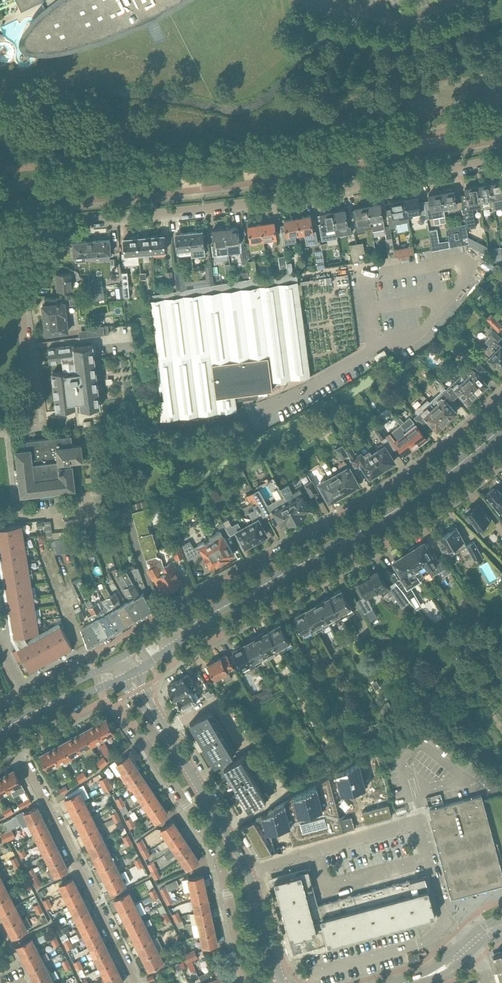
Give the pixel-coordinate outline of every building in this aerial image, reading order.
[(44,4),(46,8),(44,10),(42,11),(41,13),(39,15),(37,17),(35,18),(35,19),(34,20),(34,21),(33,22),(32,23),(31,23),(29,26),(28,28),(26,31),(26,32),(26,33),(25,34),(25,36),(25,37),(25,38),(25,39),(26,40),(26,41),(26,42),(27,42),(27,43),(28,44),(29,45),(30,45),(31,46),(33,46),(34,47),(36,47),(38,47),(40,48),(42,48),(44,48),(46,48),(48,48),(51,48),(53,47),(55,47),(58,47),(60,46),(63,46),(66,45),(69,44),(72,44),(75,43),(77,42),(82,41),(86,40),(91,39),(95,37),(99,36),(104,34),(106,34),(108,33),(110,32),(113,31),(115,30),(117,30),(120,28),(123,27),(127,25),(129,25),(131,24),(133,23),(134,22),(135,22),(136,21),(137,21),(159,10),(161,9),(162,9),(163,8),(166,6),(169,5),(172,3),(175,1),(178,0),(42,0),(44,4)] [(34,52),(0,52),(0,63),(34,63),(34,52)] [(489,183),(493,205),(494,209),(501,207),(501,182),(501,181),(489,183)] [(482,184),(477,185),(481,207),(493,205),(489,183),(488,183),(486,182),(483,182),(482,184)] [(466,193),(460,194),(464,214),(473,212),(473,209),(481,207),(477,185),(465,187),(466,193)] [(446,191),(441,192),(444,209),(449,208),(449,206),(456,205),(454,189),(452,189),(452,187),(446,189),(446,191)] [(429,200),(424,201),(426,213),(427,218),(433,217),(445,215),(444,209),(441,192),(428,194),(429,200)] [(410,197),(405,198),(408,216),(409,221),(408,216),(421,214),(426,213),(424,201),(419,202),(418,196),(417,196),(416,194),(410,195),(410,197)] [(387,209),(390,226),(390,227),(395,226),(396,232),(410,229),(409,221),(408,216),(405,198),(390,200),(392,208),(392,211),(388,212),(387,209)] [(380,202),(368,205),(371,222),(371,225),(372,231),(385,229),(387,238),(385,238),(387,249),(388,256),(395,255),(394,248),(390,227),(390,226),(385,227),(380,202)] [(356,209),(352,210),(354,220),(356,220),(357,224),(355,225),(356,229),(365,228),(365,226),(371,225),(371,222),(368,205),(355,207),(356,209)] [(345,208),(333,211),(336,229),(337,235),(352,233),(351,226),(348,226),(345,208)] [(322,223),(319,223),(322,240),(328,239),(337,237),(337,235),(336,229),(333,211),(320,213),(322,223)] [(473,212),(464,214),(466,224),(467,228),(476,226),(473,212)] [(310,215),(302,216),(302,217),(297,218),(300,234),(305,233),(307,243),(318,241),(316,231),(313,231),(310,215)] [(295,234),(300,234),(297,218),(293,219),(293,218),(284,219),(285,224),(280,225),(284,244),(297,242),(295,234)] [(261,223),(264,240),(277,238),(274,221),(261,223)] [(264,240),(261,223),(248,225),(251,241),(249,241),(250,250),(265,248),(264,240)] [(447,227),(446,227),(447,235),(448,235),(450,246),(469,243),(468,236),(467,228),(466,224),(447,227)] [(238,226),(225,228),(229,253),(241,252),(242,260),(247,259),(244,231),(239,231),(238,226)] [(215,244),(212,245),(213,255),(229,253),(225,228),(213,229),(215,244)] [(429,230),(432,249),(440,247),(437,229),(429,230)] [(202,230),(189,232),(191,248),(191,254),(192,256),(205,254),(202,230)] [(191,254),(191,248),(189,232),(176,233),(177,249),(178,249),(178,254),(179,254),(180,255),(191,254)] [(164,235),(150,236),(152,252),(165,250),(164,235)] [(150,236),(137,237),(138,253),(139,256),(152,255),(152,252),(150,236)] [(476,240),(468,236),(469,243),(469,244),(477,248),(476,240)] [(125,253),(122,253),(123,265),(139,264),(139,256),(138,253),(137,237),(124,238),(125,253)] [(73,245),(65,246),(57,260),(83,258),(82,255),(87,255),(87,256),(111,255),(110,239),(73,241),(73,245)] [(363,242),(357,243),(359,254),(359,257),(360,259),(360,261),(366,260),(364,253),(365,252),(363,242)] [(359,254),(357,243),(350,244),(353,260),(360,259),(359,257),(359,254)] [(501,256),(500,246),(500,245),(489,247),(491,255),(494,257),(501,256)] [(325,266),(322,249),(315,250),(318,267),(325,266)] [(280,267),(287,266),(286,263),(285,255),(278,256),(280,267)] [(257,277),(255,260),(248,261),(250,272),(250,278),(250,279),(257,277)] [(211,266),(205,266),(207,279),(207,280),(208,285),(214,285),(213,278),(211,266)] [(72,267),(72,270),(72,271),(56,272),(58,289),(72,288),(72,279),(74,277),(77,277),(81,277),(78,271),(72,267)] [(175,270),(176,288),(185,287),(185,278),(182,279),(181,270),(175,270)] [(250,279),(150,295),(166,419),(237,409),(235,394),(273,389),(271,381),(310,376),(297,271),(257,277),(250,279)] [(86,283),(88,295),(101,293),(100,281),(86,283)] [(57,304),(42,306),(46,335),(68,332),(64,303),(59,304),(59,303),(57,304)] [(488,320),(492,324),(498,331),(501,326),(493,316),(488,320)] [(483,351),(489,357),(489,358),(490,359),(490,361),(492,363),(494,363),(501,369),(501,367),(501,347),(497,342),(501,337),(496,333),(498,331),(492,324),(489,326),(492,329),(488,333),(490,336),(485,341),(489,345),(483,351)] [(104,334),(103,326),(92,327),(93,335),(104,334)] [(59,361),(60,371),(53,371),(57,410),(75,408),(74,401),(80,400),(82,409),(100,407),(92,345),(75,347),(74,345),(48,348),(49,362),(59,361)] [(471,366),(462,375),(479,394),(484,388),(483,387),(487,384),(479,375),(485,369),(470,353),(465,358),(471,366)] [(446,389),(454,397),(460,392),(468,401),(471,397),(473,399),(479,394),(462,375),(446,389)] [(442,393),(431,403),(448,421),(454,416),(452,415),(456,411),(448,403),(454,397),(446,389),(440,381),(437,384),(439,386),(437,388),(442,393)] [(420,413),(415,417),(423,425),(429,420),(431,422),(437,428),(441,425),(442,427),(448,421),(431,403),(428,400),(417,410),(420,413)] [(417,447),(428,438),(416,423),(416,424),(410,416),(404,421),(400,417),(397,419),(400,424),(417,447)] [(319,429),(324,438),(335,432),(330,423),(319,429)] [(387,434),(385,435),(386,436),(388,439),(395,449),(400,446),(405,453),(410,449),(412,450),(417,447),(400,424),(396,427),(387,434)] [(379,427),(374,431),(380,440),(381,440),(385,437),(385,436),(379,427)] [(27,440),(28,448),(16,450),(21,494),(75,488),(72,465),(71,465),(70,461),(82,459),(80,444),(72,445),(71,435),(58,437),(58,436),(27,440)] [(377,446),(379,449),(372,453),(382,469),(383,468),(385,469),(389,467),(389,465),(394,461),(382,442),(377,446)] [(343,445),(336,449),(342,460),(349,456),(343,445)] [(351,446),(346,450),(355,466),(361,463),(370,477),(376,473),(378,474),(381,472),(381,469),(382,469),(372,453),(370,450),(363,455),(361,452),(356,455),(351,446)] [(344,469),(334,475),(345,494),(350,491),(351,488),(358,484),(349,466),(348,467),(346,463),(342,465),(344,469)] [(309,473),(308,474),(312,481),(312,480),(315,485),(319,483),(329,500),(337,496),(339,497),(345,494),(334,475),(324,480),(321,476),(319,477),(315,470),(309,473)] [(311,495),(318,492),(315,485),(312,480),(312,481),(306,484),(311,495)] [(282,488),(280,489),(287,502),(297,519),(305,514),(304,511),(310,508),(300,489),(293,493),(292,493),(291,491),(291,490),(288,484),(281,488),(282,488)] [(263,500),(258,503),(265,516),(273,511),(280,525),(286,521),(288,524),(297,519),(287,502),(280,489),(278,487),(275,489),(280,497),(266,504),(265,504),(263,500)] [(501,491),(498,487),(495,489),(494,487),(489,492),(490,493),(488,495),(501,512),(501,490),(501,491)] [(149,569),(147,570),(153,579),(154,578),(162,593),(181,583),(176,573),(177,572),(175,568),(176,567),(173,562),(164,566),(162,558),(157,555),(156,553),(158,549),(152,531),(150,525),(158,511),(149,507),(150,506),(149,506),(146,500),(130,505),(132,511),(139,534),(138,535),(145,558),(146,558),(149,569)] [(254,521),(247,525),(256,540),(266,534),(264,529),(266,528),(260,518),(265,516),(258,503),(257,500),(254,501),(256,504),(253,505),(255,509),(248,512),(254,521)] [(478,504),(472,508),(469,507),(467,509),(467,512),(465,513),(471,520),(472,519),(484,534),(496,525),(485,511),(484,512),(478,504)] [(223,523),(229,533),(230,535),(235,532),(241,542),(243,541),(245,546),(256,540),(247,525),(241,528),(238,522),(231,526),(228,520),(223,523)] [(51,521),(45,521),(47,540),(54,539),(51,521)] [(221,530),(210,537),(212,540),(211,541),(222,561),(229,557),(228,556),(234,553),(224,537),(229,533),(223,523),(218,525),(221,530)] [(9,625),(12,625),(14,636),(24,635),(39,632),(22,524),(0,528),(0,567),(9,625)] [(445,533),(437,538),(445,551),(448,550),(449,552),(451,554),(458,551),(463,548),(466,546),(476,563),(483,559),(473,542),(466,546),(456,527),(455,528),(448,532),(445,533)] [(78,536),(65,538),(70,551),(71,553),(82,548),(78,536)] [(65,538),(50,541),(54,555),(70,551),(65,538)] [(182,544),(188,561),(197,555),(197,554),(201,552),(206,559),(205,560),(208,566),(210,566),(216,563),(217,564),(222,561),(211,541),(205,544),(204,542),(194,547),(190,540),(182,544)] [(429,547),(427,543),(425,544),(424,542),(415,547),(429,569),(438,583),(446,579),(445,576),(451,572),(442,557),(438,560),(433,552),(431,553),(427,548),(429,547)] [(93,544),(86,547),(88,555),(96,552),(93,544)] [(172,548),(176,560),(185,557),(181,545),(172,548)] [(422,574),(429,569),(415,547),(414,548),(413,547),(408,550),(409,551),(404,554),(419,579),(424,576),(422,574)] [(398,558),(393,561),(396,567),(394,568),(401,578),(395,582),(400,588),(407,597),(414,592),(411,587),(420,581),(419,579),(404,554),(403,555),(402,553),(397,557),(398,558)] [(136,579),(142,577),(138,567),(132,569),(136,579)] [(377,570),(371,574),(372,575),(355,584),(362,596),(357,599),(357,598),(356,599),(363,612),(372,607),(367,596),(379,590),(383,595),(389,590),(390,589),(388,586),(381,577),(377,570)] [(145,616),(154,611),(143,593),(140,595),(127,571),(121,574),(145,616)] [(136,621),(145,616),(121,574),(117,577),(130,600),(126,603),(136,621)] [(395,581),(388,586),(390,589),(389,590),(401,606),(409,600),(407,597),(400,588),(395,582),(395,581)] [(117,608),(114,602),(111,596),(106,587),(101,590),(106,598),(102,601),(105,607),(118,631),(127,626),(117,608)] [(335,593),(330,596),(341,616),(347,613),(347,612),(353,609),(342,590),(341,590),(340,589),(335,592),(335,593)] [(115,593),(111,596),(114,602),(119,600),(115,593)] [(330,596),(318,603),(327,619),(333,615),(336,619),(341,616),(330,596)] [(101,640),(110,636),(93,605),(91,600),(86,603),(92,614),(88,617),(91,622),(101,640)] [(118,600),(114,602),(117,608),(127,626),(136,621),(126,603),(121,605),(118,600)] [(98,603),(93,605),(110,636),(118,631),(105,607),(102,609),(98,603)] [(327,619),(318,603),(307,609),(318,629),(330,623),(327,619)] [(76,614),(79,622),(85,619),(82,610),(80,607),(74,610),(76,614)] [(312,632),(318,629),(307,609),(302,612),(301,611),(295,614),(296,615),(295,616),(306,635),(312,632)] [(72,647),(60,625),(59,622),(27,640),(28,642),(31,641),(44,663),(72,647)] [(101,640),(91,622),(81,627),(88,647),(101,640)] [(281,623),(280,624),(279,623),(273,626),(274,627),(269,630),(280,650),(285,647),(285,646),(291,643),(281,623)] [(348,628),(351,634),(357,631),(354,625),(348,628)] [(256,635),(266,653),(268,656),(280,650),(269,630),(263,633),(263,632),(256,635)] [(44,663),(31,641),(28,642),(27,640),(24,635),(14,636),(20,647),(13,651),(18,661),(23,658),(30,671),(44,663)] [(251,640),(245,643),(256,663),(262,660),(260,656),(266,653),(256,635),(250,639),(251,640)] [(235,653),(228,657),(232,664),(239,660),(244,669),(250,666),(256,663),(245,643),(240,646),(239,644),(234,648),(234,649),(233,650),(235,653)] [(228,670),(233,667),(227,654),(221,658),(220,657),(207,664),(208,665),(206,666),(209,671),(211,670),(218,683),(231,676),(228,670)] [(321,662),(317,654),(310,658),(315,666),(321,662)] [(193,681),(189,674),(168,686),(175,698),(176,698),(190,690),(199,685),(196,680),(193,681)] [(376,680),(372,682),(376,690),(380,687),(376,680)] [(259,692),(255,694),(260,702),(273,694),(267,682),(261,685),(263,690),(259,692)] [(194,696),(190,690),(176,698),(182,709),(196,701),(196,700),(199,699),(197,695),(194,696)] [(390,705),(380,711),(384,720),(395,714),(390,705)] [(211,710),(190,722),(215,765),(218,763),(232,755),(236,752),(232,746),(229,748),(212,718),(214,717),(215,716),(211,710)] [(106,718),(95,724),(103,738),(114,732),(106,718)] [(383,720),(374,725),(378,732),(387,727),(383,720)] [(92,744),(103,738),(95,724),(84,730),(92,744)] [(84,730),(73,736),(81,750),(84,756),(86,756),(94,752),(94,751),(95,750),(92,744),(84,730)] [(70,756),(81,750),(73,736),(62,742),(70,756)] [(59,762),(70,756),(62,742),(52,748),(59,762)] [(105,742),(100,745),(105,754),(110,752),(107,746),(105,742)] [(48,768),(59,762),(52,748),(40,754),(48,768)] [(115,761),(110,765),(118,777),(123,773),(135,765),(129,755),(116,763),(115,761)] [(236,788),(254,778),(245,763),(248,761),(244,755),(220,769),(224,775),(227,773),(236,788)] [(103,756),(100,759),(104,765),(108,762),(103,756)] [(101,768),(104,765),(100,759),(96,762),(101,768)] [(359,761),(336,773),(342,794),(343,793),(342,793),(365,787),(366,787),(359,761)] [(129,783),(142,774),(135,765),(123,773),(129,783)] [(14,769),(2,775),(10,789),(14,796),(25,790),(14,769)] [(148,784),(142,774),(129,783),(136,792),(148,784)] [(10,789),(2,775),(0,776),(0,795),(10,789)] [(104,791),(112,787),(106,776),(98,780),(104,791)] [(263,814),(244,826),(261,855),(275,851),(273,842),(270,843),(267,831),(290,825),(295,844),(315,838),(343,831),(343,830),(340,819),(329,777),(299,793),(284,802),(263,814)] [(266,791),(262,793),(254,778),(236,788),(249,809),(269,797),(266,791)] [(155,793),(148,784),(136,792),(142,802),(155,793)] [(86,788),(65,798),(71,810),(86,803),(84,799),(90,796),(86,788)] [(161,803),(155,793),(142,802),(148,811),(161,803)] [(501,883),(501,872),(481,795),(429,809),(453,897),(501,883)] [(76,822),(92,814),(89,808),(87,809),(85,805),(87,804),(86,803),(71,810),(76,822)] [(155,821),(167,813),(161,803),(148,811),(155,821)] [(388,804),(361,811),(364,823),(391,816),(388,804)] [(23,810),(16,814),(17,815),(21,824),(22,826),(29,823),(43,817),(37,806),(35,807),(32,808),(24,812),(23,810)] [(82,833),(97,826),(94,820),(93,821),(90,816),(92,816),(92,814),(76,822),(82,833)] [(12,817),(2,823),(6,831),(12,829),(21,824),(17,815),(12,817)] [(351,816),(345,818),(348,829),(354,827),(351,816)] [(29,823),(34,834),(48,827),(43,817),(29,823)] [(345,818),(340,819),(343,830),(348,829),(345,818)] [(161,829),(167,839),(180,831),(173,821),(161,829)] [(88,845),(103,838),(100,832),(98,832),(96,828),(98,827),(97,826),(82,833),(88,845)] [(48,827),(34,834),(39,844),(53,837),(48,827)] [(16,837),(12,829),(6,831),(0,834),(4,842),(16,837)] [(186,840),(180,831),(167,839),(174,849),(186,840)] [(39,844),(44,854),(58,848),(53,837),(39,844)] [(88,845),(93,857),(109,849),(108,848),(106,849),(104,845),(106,844),(103,838),(88,845)] [(174,849),(165,854),(168,859),(177,853),(180,858),(192,850),(186,840),(174,849)] [(44,854),(50,865),(63,858),(58,848),(44,854)] [(109,849),(93,857),(99,868),(115,861),(114,860),(118,858),(115,853),(112,855),(109,849)] [(180,858),(186,868),(199,860),(192,850),(180,858)] [(63,858),(50,865),(52,870),(48,872),(52,880),(64,874),(63,871),(68,869),(63,858)] [(105,880),(120,872),(120,871),(118,872),(116,868),(117,867),(115,861),(99,868),(105,880)] [(158,872),(153,862),(148,865),(153,875),(158,872)] [(318,904),(308,869),(298,872),(274,878),(290,939),(294,952),(326,944),(435,915),(428,888),(425,876),(318,904)] [(35,872),(30,874),(32,878),(36,888),(42,885),(37,875),(36,872),(35,872)] [(120,872),(105,880),(111,892),(113,891),(126,884),(125,883),(124,881),(126,880),(125,877),(123,878),(120,872)] [(188,878),(182,880),(184,892),(191,891),(190,889),(205,886),(203,875),(188,878)] [(59,884),(64,895),(78,888),(73,878),(59,884)] [(176,880),(166,885),(169,891),(179,886),(176,880)] [(0,885),(0,899),(10,894),(4,883),(0,885)] [(165,886),(159,889),(165,900),(171,898),(168,892),(166,887),(165,886)] [(208,898),(205,886),(190,889),(191,891),(193,901),(208,898)] [(64,895),(70,905),(83,899),(78,888),(64,895)] [(41,897),(46,894),(44,889),(38,891),(41,897)] [(120,911),(135,903),(132,897),(131,898),(128,894),(130,893),(130,891),(114,899),(120,911)] [(10,894),(0,899),(0,912),(1,913),(16,906),(15,905),(13,905),(11,901),(13,900),(10,894)] [(210,909),(208,898),(193,901),(195,912),(210,909)] [(88,909),(83,899),(70,905),(75,916),(88,909)] [(126,922),(141,915),(138,909),(136,910),(134,905),(136,904),(135,903),(120,911),(126,922)] [(19,912),(16,906),(1,913),(6,925),(22,917),(21,916),(19,917),(17,913),(19,912)] [(75,916),(80,926),(93,919),(88,909),(75,916)] [(195,912),(198,924),(213,920),(210,909),(195,912)] [(131,934),(147,926),(144,920),(142,921),(140,917),(142,916),(141,915),(126,922),(131,934)] [(25,923),(22,917),(6,925),(12,937),(28,929),(27,928),(25,929),(23,924),(25,923)] [(98,930),(93,919),(80,926),(85,936),(98,930)] [(215,932),(213,920),(198,924),(200,933),(200,935),(215,932)] [(58,931),(60,936),(69,931),(67,926),(58,931)] [(137,945),(152,938),(152,937),(150,938),(148,933),(150,933),(147,926),(131,934),(137,945)] [(85,936),(90,947),(103,940),(98,930),(85,936)] [(175,936),(178,942),(186,938),(183,932),(175,936)] [(215,932),(200,935),(203,946),(217,943),(215,932)] [(32,938),(17,946),(23,957),(38,950),(35,944),(33,945),(31,940),(33,939),(32,938)] [(152,938),(137,945),(143,957),(158,950),(158,949),(156,949),(154,945),(155,944),(153,938),(152,938)] [(108,950),(103,940),(90,947),(95,957),(108,950)] [(38,950),(23,957),(29,969),(44,961),(41,955),(39,956),(37,952),(39,951),(38,950)] [(95,957),(100,967),(113,961),(108,950),(95,957)] [(158,950),(143,957),(149,969),(151,968),(164,962),(163,960),(162,961),(159,957),(161,956),(159,952),(158,950)] [(198,958),(194,950),(183,955),(187,963),(198,958)] [(497,968),(501,966),(501,951),(493,954),(497,968)] [(407,955),(408,956),(410,964),(416,962),(416,960),(420,959),(418,952),(407,955)] [(44,961),(29,969),(35,980),(50,973),(47,967),(45,968),(43,963),(45,962),(44,961)] [(119,971),(113,961),(100,967),(105,978),(119,971)] [(170,966),(166,968),(169,974),(171,973),(173,972),(175,971),(172,965),(170,966)] [(218,977),(212,979),(214,982),(227,982),(221,967),(215,969),(218,977)] [(105,978),(108,982),(121,982),(124,982),(119,971),(105,978)] [(198,976),(201,982),(214,982),(212,979),(213,979),(209,971),(198,976)] [(35,980),(36,982),(53,982),(51,980),(53,979),(50,973),(35,980)]
